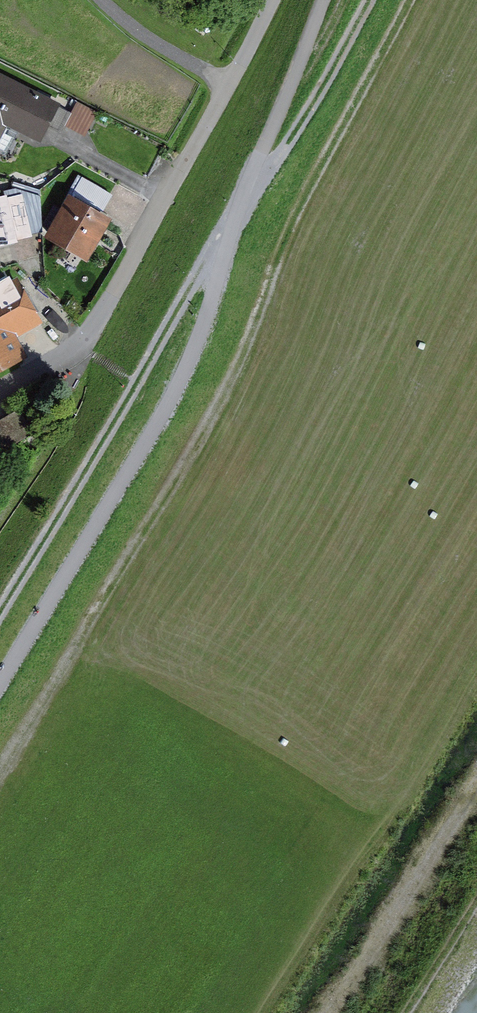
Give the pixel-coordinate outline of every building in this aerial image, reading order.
[(10,124),(43,141),(52,125),(65,132),(69,124),(89,135),(102,111),(81,100),(75,111),(62,104),(63,102),(0,69),(0,143),(10,124)] [(70,191),(46,234),(90,259),(114,216),(99,208),(103,201),(106,194),(84,182),(77,195),(70,191)] [(0,193),(0,244),(20,240),(19,237),(35,234),(26,193),(10,196),(9,191),(0,193)] [(21,336),(47,321),(20,274),(0,286),(0,372),(32,354),(21,336)] [(29,436),(14,411),(0,420),(0,453),(29,436)]
